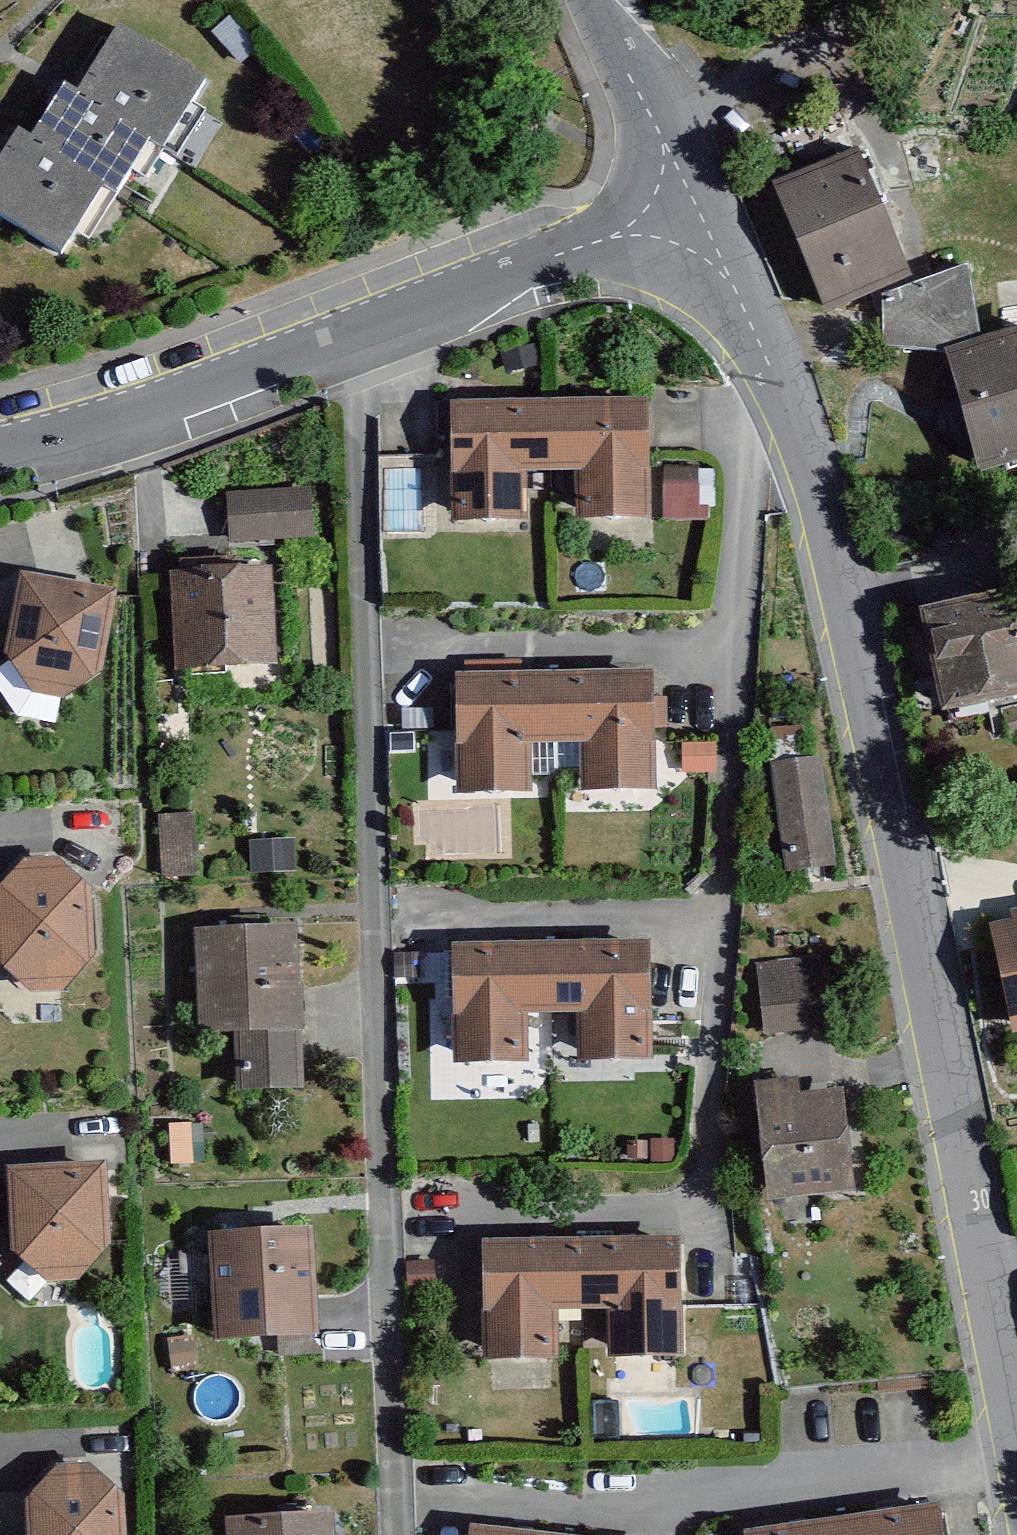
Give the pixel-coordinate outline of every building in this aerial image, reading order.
[(126,43),(84,112),(161,160),(175,169),(218,100),(126,43)] [(84,112),(69,103),(36,156),(116,205),(128,213),(161,160),(84,112)] [(0,191),(0,230),(71,275),(116,205),(36,156),(28,148),(0,191)] [(919,298),(866,163),(781,193),(833,327),(919,298)] [(991,491),(1016,484),(1016,347),(957,363),(991,491)] [(656,530),(655,412),(459,414),(461,533),(535,532),(534,484),(587,483),(587,531),(656,530)] [(714,516),(713,467),(665,468),(666,517),(714,516)] [(315,491),(227,492),(228,544),(318,541),(315,491)] [(280,675),(275,575),(174,578),(178,678),(280,675)] [(106,697),(123,605),(24,587),(7,679),(106,697)] [(929,622),(951,727),(1016,714),(1016,603),(929,622)] [(661,803),(661,684),(462,684),(462,807),(538,807),(538,759),(588,759),(588,803),(661,803)] [(828,768),(771,775),(790,882),(846,874),(828,768)] [(198,824),(159,824),(160,879),(201,880),(198,824)] [(101,903),(62,870),(27,870),(0,904),(0,959),(1,974),(35,1003),(73,1005),(104,972),(101,903)] [(307,1108),(303,937),(197,940),(201,1054),(235,1053),(237,1110),(307,1108)] [(995,941),(1016,1042),(1016,937),(995,941)] [(655,1080),(653,956),(458,958),(460,1084),(533,1083),(533,1026),(585,1026),(586,1081),(655,1080)] [(763,972),(771,1043),(829,1040),(822,964),(763,972)] [(846,1104),(762,1115),(778,1216),(862,1206),(846,1104)] [(117,1262),(114,1182),(13,1183),(18,1269),(49,1293),(83,1297),(117,1262)] [(220,1360),(324,1355),(318,1248),(214,1253),(220,1360)] [(684,1255),(490,1256),(491,1375),(571,1374),(570,1328),(621,1328),(621,1371),(684,1371),(684,1255)] [(128,1515),(98,1481),(61,1482),(29,1524),(30,1534),(129,1534),(128,1515)] [(844,1534),(946,1534),(944,1520),(844,1534)]
